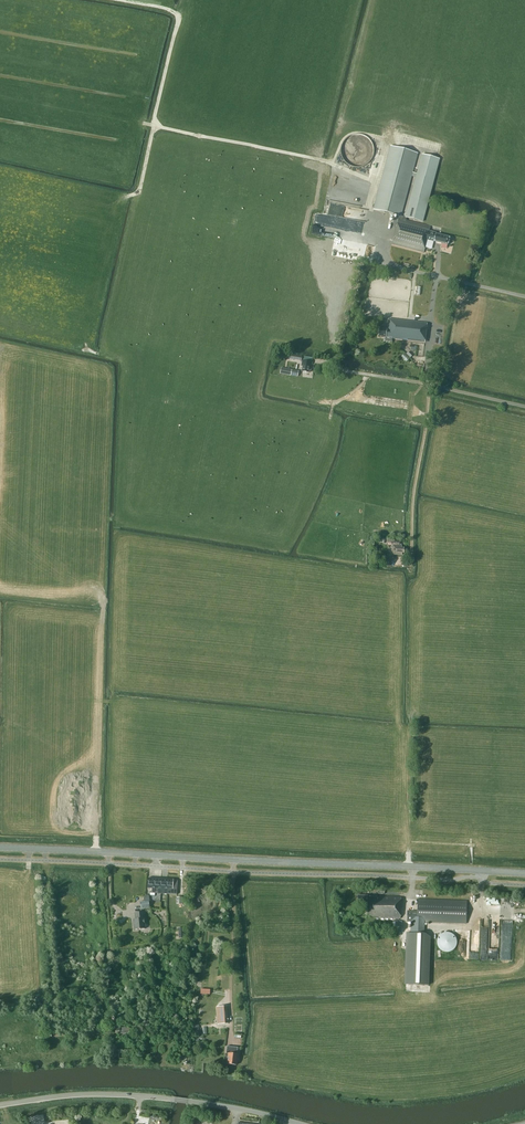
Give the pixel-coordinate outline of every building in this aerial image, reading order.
[(362,135),(358,135),(354,135),(351,136),(347,139),(345,141),(343,145),(342,148),(342,152),(342,156),(344,159),(346,163),(349,165),(353,167),(356,168),(360,168),(364,167),(367,165),(370,163),(373,159),(374,156),(375,152),(375,148),(373,144),(371,141),(369,138),(365,136),(362,135)] [(399,216),(398,220),(392,245),(423,253),(427,241),(433,243),(433,242),(447,246),(449,239),(435,235),(436,234),(429,232),(430,228),(405,222),(406,219),(400,218),(417,153),(390,146),(374,210),(399,216)] [(421,223),(438,160),(422,156),(417,174),(413,173),(412,176),(416,178),(406,219),(421,223)] [(328,214),(337,216),(339,202),(330,201),(328,214)] [(374,257),(375,246),(367,245),(365,255),(374,257)] [(427,323),(406,321),(389,319),(388,329),(387,329),(379,328),(378,336),(387,337),(392,338),(425,342),(427,323)] [(312,362),(303,361),(301,371),(309,373),(309,370),(310,370),(312,362)] [(292,370),(282,367),(280,374),(291,376),(292,370)] [(399,542),(393,542),(393,555),(401,555),(401,554),(404,554),(404,549),(401,548),(401,546),(399,546),(399,542)] [(368,896),(358,895),(357,904),(366,905),(366,917),(374,917),(374,918),(400,919),(401,897),(368,897),(368,896)] [(467,902),(418,900),(418,911),(408,911),(407,922),(411,922),(411,933),(407,933),(405,984),(428,985),(430,937),(425,933),(420,933),(421,922),(466,924),(467,902)] [(150,908),(150,901),(144,901),(141,901),(141,909),(150,908)] [(145,929),(143,913),(134,913),(135,920),(133,920),(134,930),(145,929)] [(481,932),(481,959),(498,959),(499,945),(490,945),(490,919),(481,919),(480,932),(481,932)] [(448,933),(447,933),(445,933),(443,933),(442,934),(440,935),(439,936),(438,937),(437,939),(437,940),(437,942),(437,944),(437,945),(437,947),(438,948),(439,949),(440,951),(442,951),(443,952),(445,952),(447,952),(448,952),(450,952),(451,951),(453,950),(454,949),(455,947),(456,946),(456,944),(456,943),(456,941),(456,939),(455,938),(454,936),(453,935),(451,934),(450,933),(448,933)] [(229,1023),(228,1006),(217,1007),(218,1023),(229,1023)] [(199,1032),(200,1024),(193,1024),(193,1034),(196,1034),(196,1040),(200,1040),(200,1038),(203,1038),(203,1033),(207,1033),(208,1027),(203,1027),(203,1032),(199,1032)] [(130,1037),(129,1027),(116,1028),(116,1033),(120,1033),(121,1038),(130,1037)] [(237,1048),(227,1046),(226,1053),(229,1053),(228,1061),(227,1061),(227,1063),(228,1063),(228,1064),(235,1065),(237,1048)] [(138,1058),(137,1050),(119,1051),(120,1059),(138,1058)]
